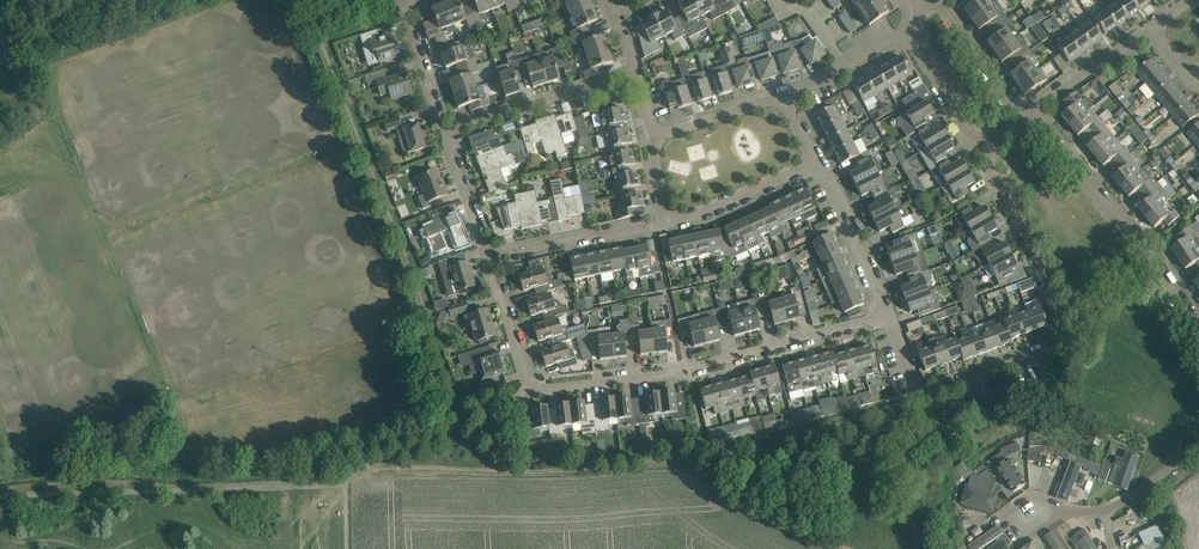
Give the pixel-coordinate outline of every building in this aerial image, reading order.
[(445,4),(453,25),(466,20),(469,27),(475,24),(469,9),(463,12),(459,0),(454,0),(445,4)] [(469,9),(475,24),(482,21),(479,14),(492,9),(488,0),(473,0),(476,7),(469,9)] [(492,9),(505,4),(508,11),(514,9),(511,0),(488,0),(492,9)] [(514,9),(521,6),(519,0),(511,0),(514,9)] [(571,16),(592,7),(589,0),(557,0),(556,0),(559,7),(566,4),(571,16)] [(679,20),(687,34),(689,38),(708,28),(693,0),(683,0),(678,3),(685,17),(679,20)] [(708,28),(702,16),(709,12),(713,20),(725,14),(717,0),(711,3),(710,0),(693,0),(708,28)] [(717,0),(725,14),(736,8),(732,1),(733,0),(717,0)] [(853,3),(861,15),(880,0),(856,0),(853,3)] [(880,0),(861,15),(869,26),(889,12),(880,0)] [(971,19),(990,6),(996,2),(995,0),(974,0),(975,1),(964,9),(971,19)] [(1115,1),(1127,18),(1139,10),(1132,0),(1116,0),(1115,1)] [(1139,10),(1150,2),(1149,0),(1132,0),(1139,10)] [(840,6),(837,1),(831,6),(834,10),(840,6)] [(1074,7),(1069,1),(1063,5),(1067,11),(1074,7)] [(1115,1),(1104,9),(1116,26),(1127,18),(1115,1)] [(432,20),(423,24),(429,40),(434,38),(435,39),(440,51),(449,48),(442,29),(453,25),(445,4),(432,9),(436,21),(433,23),(432,20)] [(1061,15),(1067,11),(1063,5),(1057,10),(1061,15)] [(990,22),(994,28),(1008,18),(1003,12),(997,16),(990,6),(971,19),(979,30),(990,22)] [(570,32),(573,39),(588,33),(585,26),(598,20),(592,7),(571,16),(577,29),(570,32)] [(1116,26),(1104,9),(1093,17),(1105,34),(1116,26)] [(653,13),(651,13),(663,37),(671,32),(675,40),(687,34),(679,20),(673,24),(666,10),(660,13),(658,12),(656,12),(654,12),(653,13)] [(842,21),(848,17),(845,12),(839,17),(842,21)] [(663,37),(651,13),(649,14),(649,15),(647,16),(646,18),(646,19),(645,20),(645,21),(640,24),(647,38),(640,41),(645,58),(660,49),(656,41),(663,37)] [(775,16),(768,20),(771,27),(780,23),(775,16)] [(845,26),(851,21),(848,17),(842,21),(845,26)] [(987,41),(994,52),(1013,38),(1019,34),(1008,18),(994,28),(998,33),(987,41)] [(1048,19),(1042,24),(1046,30),(1053,25),(1048,19)] [(854,25),(851,21),(845,26),(848,30),(854,25)] [(1091,21),(1080,29),(1092,46),(1103,38),(1091,21)] [(531,23),(521,26),(524,33),(524,34),(529,32),(534,30),(531,23)] [(1036,24),(1031,27),(1039,39),(1045,35),(1037,24),(1036,24)] [(854,25),(848,30),(850,34),(857,29),(854,25)] [(770,28),(762,31),(764,37),(772,34),(770,28)] [(1080,29),(1068,37),(1080,54),(1092,46),(1080,29)] [(361,35),(360,35),(364,47),(364,48),(362,48),(365,57),(376,53),(379,63),(389,60),(400,56),(398,49),(395,49),(394,45),(390,34),(379,38),(377,30),(361,35)] [(582,43),(587,56),(608,49),(604,35),(590,40),(588,33),(573,39),(575,45),(582,43)] [(791,42),(796,58),(803,54),(811,65),(825,55),(815,41),(815,42),(809,34),(802,40),(801,39),(791,42)] [(1080,54),(1068,37),(1057,45),(1069,62),(1080,54)] [(1013,55),(1017,60),(1035,47),(1031,41),(1026,45),(1024,43),(1018,41),(1016,43),(1013,38),(994,52),(1002,62),(1013,55)] [(796,58),(791,42),(783,44),(782,43),(781,41),(767,46),(769,52),(772,60),(779,58),(784,74),(799,68),(796,58)] [(719,49),(724,65),(725,70),(732,67),(734,72),(733,72),(738,88),(754,83),(754,81),(749,68),(749,65),(747,59),(747,58),(738,60),(737,62),(738,65),(736,66),(734,62),(736,62),(730,46),(719,49)] [(459,63),(461,70),(477,65),(474,58),(467,60),(463,47),(460,47),(453,50),(441,54),(446,68),(459,63)] [(1010,74),(1017,84),(1036,71),(1029,60),(1034,56),(1030,50),(1035,47),(1017,60),(1021,66),(1010,74)] [(557,48),(537,54),(539,62),(546,83),(560,79),(555,66),(562,64),(563,67),(557,48)] [(608,49),(587,56),(591,69),(584,71),(586,78),(604,72),(601,73),(599,67),(613,62),(608,49)] [(761,81),(777,76),(772,60),(769,52),(747,59),(749,65),(749,68),(754,81),(760,79),(761,81)] [(524,59),(517,61),(522,76),(528,74),(533,88),(546,83),(539,62),(537,54),(524,59)] [(1069,68),(1059,54),(1053,59),(1063,73),(1069,68)] [(684,56),(677,59),(683,78),(686,87),(692,84),(698,102),(712,98),(709,90),(706,80),(703,72),(691,76),(684,56)] [(900,56),(888,63),(899,81),(911,74),(900,56)] [(1137,72),(1146,83),(1162,70),(1153,59),(1137,72)] [(510,63),(496,68),(499,75),(502,85),(506,96),(520,92),(515,79),(522,76),(517,61),(510,63)] [(888,63),(877,70),(887,88),(899,81),(888,63)] [(450,81),(454,94),(476,87),(471,74),(479,72),(477,65),(461,70),(463,76),(450,81)] [(725,70),(724,65),(703,72),(706,80),(709,90),(716,88),(719,96),(732,91),(725,70)] [(1017,84),(1025,95),(1047,79),(1040,68),(1036,71),(1017,84)] [(877,70),(865,77),(875,95),(887,88),(877,70)] [(1146,83),(1155,94),(1171,81),(1162,70),(1146,83)] [(376,82),(381,96),(390,93),(392,100),(412,93),(407,78),(406,72),(403,73),(376,82)] [(1097,77),(1092,80),(1097,87),(1102,83),(1097,76),(1097,77)] [(865,77),(853,84),(867,108),(877,102),(874,96),(875,95),(865,77)] [(686,87),(683,78),(670,82),(670,80),(662,83),(670,108),(677,106),(678,109),(691,105),(686,87)] [(1155,94),(1164,106),(1181,92),(1171,81),(1155,94)] [(923,84),(913,90),(914,92),(918,99),(928,93),(923,84)] [(476,87),(454,94),(459,108),(472,103),(474,109),(471,110),(471,111),(489,105),(487,98),(486,99),(482,85),(476,87)] [(1133,95),(1128,89),(1118,97),(1123,103),(1127,99),(1133,95)] [(918,99),(914,92),(908,96),(912,102),(918,99)] [(1091,109),(1094,106),(1087,97),(1083,100),(1077,92),(1065,100),(1071,109),(1062,116),(1070,126),(1091,109)] [(1164,106),(1174,117),(1190,103),(1181,92),(1164,106)] [(816,115),(822,127),(841,118),(840,117),(847,114),(841,102),(844,100),(840,93),(824,103),(827,109),(816,115)] [(905,106),(909,104),(912,102),(908,96),(902,100),(905,106)] [(906,114),(900,117),(903,122),(902,128),(907,136),(910,135),(928,124),(924,118),(933,113),(927,101),(921,105),(918,99),(912,102),(909,104),(913,110),(906,114)] [(1132,104),(1127,99),(1123,103),(1127,109),(1132,104)] [(857,100),(851,104),(855,110),(861,107),(857,100)] [(893,110),(890,103),(886,105),(885,104),(882,106),(883,108),(887,114),(893,110)] [(1174,117),(1183,128),(1190,122),(1198,115),(1198,114),(1190,103),(1174,117)] [(861,107),(855,110),(859,117),(865,113),(861,107)] [(598,127),(600,135),(615,131),(614,125),(627,122),(626,115),(624,116),(623,108),(599,113),(601,124),(602,126),(598,127)] [(887,114),(883,108),(876,111),(880,118),(887,114)] [(1092,134),(1104,124),(1091,109),(1070,126),(1079,136),(1088,128),(1092,134)] [(1123,109),(1117,114),(1123,121),(1129,116),(1123,109)] [(556,151),(555,151),(557,156),(567,153),(561,134),(577,129),(575,124),(572,112),(556,117),(555,114),(545,118),(556,151)] [(580,115),(574,117),(580,138),(587,136),(580,115)] [(1140,115),(1136,119),(1141,125),(1145,121),(1140,115)] [(402,126),(399,117),(384,122),(387,131),(396,128),(402,126)] [(545,155),(555,151),(556,151),(545,118),(535,121),(536,124),(520,129),(523,140),(528,154),(535,152),(532,144),(541,141),(545,155)] [(822,127),(828,140),(847,130),(841,118),(822,127)] [(402,126),(396,128),(397,131),(400,140),(406,138),(410,152),(414,151),(425,148),(421,133),(425,132),(422,123),(403,129),(402,126)] [(871,123),(865,127),(869,134),(875,130),(871,123)] [(926,149),(947,136),(941,125),(931,131),(928,124),(910,135),(920,152),(926,149)] [(1096,157),(1117,140),(1104,124),(1092,134),(1097,139),(1088,147),(1096,157)] [(1136,124),(1129,129),(1134,136),(1135,136),(1141,131),(1136,124)] [(1197,144),(1198,142),(1198,124),(1194,127),(1187,133),(1197,144)] [(1153,135),(1148,128),(1143,132),(1149,139),(1153,135)] [(598,136),(597,136),(600,149),(603,148),(604,156),(620,152),(618,146),(632,143),(630,137),(629,137),(627,129),(615,131),(600,135),(598,136)] [(476,156),(479,166),(507,155),(503,146),(501,146),(498,138),(495,139),(492,130),(468,137),(468,138),(471,137),(478,155),(476,156)] [(828,140),(835,152),(853,142),(847,130),(828,140)] [(879,136),(875,130),(869,134),(872,140),(879,136)] [(892,135),(885,139),(890,146),(897,142),(892,135)] [(1157,140),(1153,135),(1149,139),(1152,143),(1157,140)] [(945,153),(954,148),(947,136),(926,149),(920,152),(927,164),(930,169),(931,169),(948,159),(945,153)] [(1118,164),(1132,153),(1126,146),(1124,148),(1117,140),(1096,157),(1104,167),(1113,159),(1118,164)] [(853,142),(835,152),(841,164),(854,158),(860,155),(853,142)] [(521,150),(512,153),(513,156),(515,162),(524,158),(521,150)] [(607,169),(609,177),(636,171),(624,173),(623,167),(636,164),(635,158),(633,158),(632,150),(623,152),(620,152),(604,156),(608,155),(611,168),(607,169)] [(892,150),(885,154),(892,167),(899,163),(892,150)] [(859,168),(850,173),(856,185),(877,174),(882,171),(874,156),(869,158),(866,151),(854,158),(859,168)] [(1138,174),(1142,170),(1135,161),(1138,159),(1132,152),(1132,153),(1118,164),(1122,170),(1113,178),(1121,187),(1138,174)] [(507,155),(479,166),(483,176),(486,175),(489,184),(487,185),(489,192),(506,185),(500,169),(516,163),(515,162),(513,156),(512,153),(507,155)] [(1166,160),(1171,166),(1176,162),(1171,156),(1166,160)] [(931,169),(941,186),(946,183),(967,171),(961,160),(952,165),(948,159),(931,169)] [(573,160),(561,163),(563,170),(574,167),(573,160)] [(1176,162),(1171,166),(1174,169),(1175,172),(1180,167),(1176,162)] [(422,163),(416,166),(420,176),(426,174),(422,163)] [(558,163),(547,166),(549,173),(560,171),(558,163)] [(912,168),(905,173),(910,182),(918,177),(912,168)] [(1138,174),(1121,187),(1130,197),(1139,190),(1143,195),(1155,186),(1154,185),(1158,183),(1145,168),(1142,170),(1138,174)] [(1174,169),(1169,174),(1173,179),(1178,174),(1175,172),(1174,169)] [(448,194),(444,183),(441,184),(436,170),(426,174),(420,176),(418,177),(425,194),(418,196),(423,208),(430,206),(429,201),(448,194)] [(612,190),(613,198),(641,192),(629,194),(627,188),(641,185),(639,179),(638,179),(636,171),(609,177),(612,176),(615,189),(612,190)] [(969,194),(965,188),(974,182),(967,171),(946,183),(941,186),(952,204),(957,201),(958,201),(969,194)] [(871,191),(874,197),(892,188),(890,185),(885,188),(877,174),(856,185),(862,196),(871,191)] [(1196,182),(1191,176),(1190,177),(1186,180),(1191,186),(1196,182)] [(550,181),(553,197),(555,207),(556,207),(559,221),(569,219),(569,216),(585,212),(581,195),(565,198),(561,179),(550,181)] [(1139,208),(1147,218),(1171,198),(1158,182),(1158,183),(1154,185),(1155,186),(1143,195),(1148,201),(1139,208)] [(922,186),(915,190),(920,198),(927,194),(922,186)] [(868,209),(874,220),(895,209),(903,205),(895,208),(888,195),(894,192),(892,188),(874,197),(877,204),(868,209)] [(796,189),(792,191),(805,220),(817,215),(806,189),(798,192),(796,189)] [(528,192),(525,193),(532,227),(542,225),(542,222),(551,220),(549,208),(551,208),(549,200),(537,202),(535,190),(528,192)] [(781,196),(780,196),(791,219),(794,225),(805,220),(792,191),(788,193),(789,196),(782,199),(781,196)] [(641,192),(613,198),(617,197),(620,210),(616,211),(618,219),(633,216),(632,209),(645,206),(644,200),(642,200),(641,192)] [(507,206),(496,208),(504,230),(521,226),(522,229),(532,227),(525,193),(514,195),(516,204),(507,206)] [(769,205),(771,208),(779,224),(781,227),(780,227),(783,234),(784,233),(783,231),(788,228),(785,222),(791,219),(780,196),(776,198),(778,201),(769,205)] [(1171,198),(1147,218),(1155,228),(1164,220),(1169,226),(1180,216),(1175,210),(1171,213),(1163,204),(1171,198)] [(591,204),(584,206),(586,213),(592,211),(591,204)] [(895,209),(874,220),(880,232),(889,227),(893,233),(905,227),(901,220),(908,216),(903,205),(895,209)] [(966,224),(970,230),(991,217),(984,206),(975,212),(971,205),(954,215),(961,227),(966,224)] [(762,208),(758,210),(759,210),(768,232),(771,239),(783,234),(780,227),(779,224),(771,208),(764,211),(762,208)] [(755,215),(748,218),(760,245),(765,242),(762,235),(768,232),(759,210),(758,210),(754,212),(755,215)] [(461,235),(458,228),(461,227),(456,216),(424,228),(425,229),(419,231),(423,241),(429,238),(435,253),(445,249),(446,252),(467,244),(463,234),(461,235)] [(980,247),(991,240),(988,234),(997,229),(991,217),(970,230),(973,235),(967,240),(973,250),(980,247)] [(748,250),(760,245),(748,218),(740,222),(739,218),(735,220),(748,250)] [(728,238),(725,239),(731,258),(748,250),(735,220),(730,222),(732,225),(724,229),(728,238)] [(1198,237),(1198,224),(1198,222),(1177,236),(1181,241),(1172,248),(1179,259),(1198,245),(1198,238),(1198,237)] [(936,225),(927,228),(930,235),(939,232),(936,225)] [(702,234),(694,236),(698,257),(711,254),(712,261),(713,261),(706,229),(701,230),(702,234)] [(710,229),(706,229),(713,261),(731,258),(725,239),(721,240),(719,230),(711,232),(710,229)] [(810,231),(813,237),(819,235),(816,229),(810,231)] [(810,231),(799,236),(799,237),(802,242),(813,237),(810,231)] [(923,251),(915,232),(906,236),(895,240),(897,247),(887,251),(891,263),(914,254),(923,251)] [(812,242),(818,254),(841,243),(839,239),(836,241),(832,233),(812,242)] [(685,234),(680,235),(685,259),(698,257),(694,236),(685,237),(685,234)] [(685,259),(680,235),(676,236),(677,239),(668,241),(669,248),(663,250),(665,264),(685,259)] [(799,237),(787,242),(790,248),(802,242),(799,237)] [(980,247),(973,250),(982,268),(984,267),(989,265),(1011,254),(1005,242),(995,247),(991,240),(980,247)] [(946,243),(945,244),(948,251),(955,248),(952,241),(946,243)] [(816,268),(817,268),(843,257),(839,249),(843,248),(841,243),(818,254),(823,265),(816,268)] [(638,244),(634,245),(639,270),(640,277),(653,274),(653,273),(660,272),(656,251),(649,253),(647,246),(639,247),(638,244)] [(622,251),(625,269),(625,272),(626,277),(633,276),(632,271),(639,270),(634,245),(629,246),(630,249),(622,251)] [(1179,259),(1186,270),(1196,263),(1198,267),(1198,245),(1179,259)] [(612,246),(608,247),(613,272),(625,269),(622,251),(622,248),(613,250),(612,246)] [(604,252),(596,253),(600,274),(613,272),(608,247),(603,248),(604,252)] [(790,251),(785,254),(779,256),(782,262),(791,258),(793,257),(790,251)] [(914,254),(892,263),(896,275),(906,271),(908,278),(929,270),(923,251),(914,254)] [(587,277),(582,252),(578,253),(579,257),(570,259),(572,270),(574,280),(587,277)] [(587,252),(582,252),(587,277),(600,274),(596,253),(587,255),(587,252)] [(794,264),(804,260),(801,253),(797,255),(793,257),(791,258),(794,264)] [(949,253),(942,256),(945,263),(952,260),(949,253)] [(989,265),(984,267),(989,278),(994,275),(998,283),(1000,282),(1010,277),(1007,270),(1017,265),(1015,262),(1017,260),(1016,257),(1015,255),(1013,254),(1011,254),(989,265)] [(438,262),(446,287),(448,296),(458,293),(458,291),(474,286),(472,278),(474,277),(469,261),(455,266),(452,257),(438,262)] [(817,268),(822,280),(851,267),(850,263),(846,264),(843,257),(817,268)] [(426,258),(420,261),(423,268),(432,264),(430,260),(426,258)] [(545,276),(543,268),(542,268),(540,259),(528,262),(531,271),(519,275),(523,291),(535,288),(537,287),(539,294),(571,284),(569,277),(553,281),(551,275),(545,276)] [(744,265),(735,268),(736,272),(738,278),(747,276),(744,265)] [(435,273),(433,267),(432,266),(422,270),(425,277),(435,273)] [(822,280),(827,292),(857,279),(851,267),(822,280)] [(799,276),(805,273),(802,268),(796,270),(799,276)] [(702,275),(704,281),(704,283),(716,280),(714,270),(702,273),(702,275)] [(901,288),(905,300),(928,292),(926,286),(929,285),(932,278),(929,270),(908,278),(911,284),(901,288)] [(805,273),(799,276),(800,278),(804,288),(810,285),(805,273)] [(1017,283),(1019,288),(1020,292),(1036,286),(1032,277),(1017,283)] [(839,301),(862,290),(857,279),(827,292),(833,304),(839,301)] [(1017,283),(1005,287),(1007,293),(1019,288),(1017,283)] [(792,296),(781,299),(787,322),(800,318),(797,307),(796,305),(803,303),(799,287),(790,289),(792,296)] [(818,297),(813,287),(804,291),(807,302),(815,298),(818,297)] [(972,287),(964,290),(968,298),(972,297),(975,296),(977,295),(972,287)] [(995,297),(1007,293),(1005,287),(993,292),(995,297)] [(941,308),(936,294),(934,289),(928,292),(905,300),(910,312),(920,309),(922,316),(934,311),(935,311),(941,308)] [(862,290),(839,301),(845,313),(864,304),(861,296),(864,295),(862,290)] [(542,313),(545,312),(547,319),(567,313),(564,306),(561,307),(558,299),(553,301),(550,293),(526,300),(531,316),(542,313)] [(760,329),(756,316),(763,314),(759,298),(758,293),(752,295),(753,299),(739,303),(747,332),(760,329)] [(768,295),(759,298),(763,314),(770,312),(774,325),(787,322),(781,299),(770,302),(768,295)] [(975,296),(968,299),(973,313),(980,310),(977,301),(975,296)] [(591,297),(579,300),(582,311),(594,309),(591,297)] [(807,302),(806,302),(808,307),(816,304),(815,298),(807,302)] [(1041,309),(1038,300),(1032,302),(1025,304),(1027,311),(1035,330),(1036,331),(1038,333),(1043,331),(1044,328),(1043,327),(1047,325),(1044,317),(1041,309)] [(719,308),(723,324),(730,323),(734,336),(747,332),(739,303),(726,307),(724,301),(718,302),(719,308)] [(442,309),(436,322),(445,323),(448,317),(469,310),(466,302),(442,309)] [(959,312),(956,306),(945,310),(947,317),(959,312)] [(1018,307),(1013,309),(1022,335),(1035,330),(1027,311),(1021,314),(1018,307)] [(1046,307),(1041,309),(1044,317),(1050,315),(1046,307)] [(720,340),(716,326),(723,324),(719,308),(710,311),(711,311),(699,314),(701,321),(707,343),(720,340)] [(476,313),(468,315),(471,325),(476,341),(484,338),(495,335),(488,309),(476,313)] [(1002,317),(1012,342),(1011,339),(1022,335),(1013,309),(1007,311),(1010,318),(1004,320),(1002,317)] [(947,317),(945,310),(932,314),(932,315),(935,321),(947,317)] [(810,313),(813,326),(821,324),(817,311),(810,313)] [(707,343),(701,321),(690,324),(688,317),(678,320),(681,336),(690,333),(694,347),(707,343)] [(928,317),(920,319),(922,324),(923,326),(930,323),(928,317)] [(995,319),(990,321),(1000,347),(1012,342),(1002,317),(995,319)] [(554,344),(587,334),(586,331),(584,323),(567,328),(566,325),(561,327),(558,318),(534,325),(538,341),(552,337),(554,344)] [(618,334),(611,335),(614,358),(627,356),(625,343),(632,342),(630,325),(629,318),(619,319),(620,324),(617,327),(618,334)] [(906,325),(909,332),(923,327),(922,326),(920,319),(906,325)] [(671,320),(650,322),(651,330),(654,353),(667,351),(665,338),(674,337),(671,320)] [(984,323),(978,326),(980,332),(987,351),(1000,347),(990,321),(984,323)] [(636,325),(630,325),(632,342),(639,341),(641,355),(654,353),(651,330),(640,332),(639,324),(636,325)] [(971,328),(966,330),(975,356),(987,351),(980,332),(978,326),(971,328)] [(586,331),(587,334),(590,347),(599,346),(600,359),(614,358),(611,335),(599,336),(598,329),(586,331)] [(963,339),(956,341),(962,357),(963,360),(975,356),(966,330),(960,332),(963,339)] [(946,334),(940,336),(950,361),(962,357),(963,360),(962,357),(956,341),(955,338),(948,340),(946,334)] [(931,347),(938,366),(950,361),(940,336),(928,340),(931,347)] [(565,343),(553,347),(541,351),(546,367),(560,362),(562,369),(578,365),(573,349),(567,350),(565,343)] [(938,366),(931,347),(924,349),(921,343),(916,345),(911,347),(915,357),(920,356),(925,371),(938,366)] [(466,353),(468,361),(476,359),(482,380),(506,372),(500,351),(493,354),(490,346),(466,353)] [(859,349),(866,375),(878,372),(871,346),(859,349)] [(590,349),(581,352),(584,362),(592,360),(590,349)] [(866,375),(859,349),(846,352),(853,379),(859,377),(866,375)] [(833,352),(820,356),(827,382),(839,379),(839,375),(838,372),(834,356),(833,352)] [(834,356),(838,372),(839,375),(846,373),(848,380),(853,379),(846,352),(834,356)] [(820,356),(808,359),(815,387),(820,385),(822,383),(827,382),(820,356)] [(883,356),(877,358),(880,369),(881,371),(888,369),(883,356)] [(815,387),(808,359),(795,363),(802,389),(803,390),(810,388),(815,387)] [(802,389),(795,363),(782,366),(788,385),(786,386),(791,400),(805,396),(803,390),(802,389)] [(775,366),(762,369),(769,395),(775,394),(776,394),(781,393),(782,391),(781,387),(780,385),(775,366)] [(762,369),(749,373),(750,376),(751,376),(755,392),(756,395),(758,401),(764,399),(764,397),(769,395),(762,369)] [(750,376),(738,379),(745,406),(751,404),(749,397),(756,395),(755,392),(751,376),(750,376),(749,373),(750,376)] [(738,379),(726,383),(731,402),(733,409),(745,406),(738,379)] [(726,383),(713,386),(720,413),(726,411),(724,404),(731,402),(726,383)] [(720,413),(713,386),(700,390),(706,409),(713,407),(715,414),(720,413)] [(674,390),(660,392),(663,417),(672,416),(672,420),(686,419),(683,396),(675,397),(674,390)] [(646,400),(638,401),(641,424),(654,422),(654,418),(663,417),(660,392),(645,394),(646,400)] [(629,396),(615,397),(617,422),(627,421),(627,426),(641,424),(638,401),(630,402),(629,396)] [(848,408),(846,403),(844,396),(832,400),(835,412),(848,408)] [(601,406),(593,407),(595,429),(609,428),(608,423),(617,422),(615,397),(600,399),(601,406)] [(873,402),(871,397),(859,400),(861,405),(873,402)] [(835,412),(832,400),(820,403),(820,405),(823,415),(835,412)] [(595,429),(593,407),(585,408),(584,401),(569,403),(572,428),(581,427),(582,435),(596,433),(595,429)] [(556,411),(548,412),(547,412),(550,430),(549,431),(550,435),(564,433),(563,429),(572,428),(569,403),(555,405),(556,411)] [(547,412),(548,412),(547,406),(532,407),(533,414),(524,415),(527,438),(541,436),(540,432),(549,431),(550,430),(547,412)] [(799,413),(793,415),(793,417),(794,419),(795,424),(800,423),(811,420),(811,418),(809,412),(808,408),(798,411),(799,413)] [(784,418),(776,420),(778,426),(779,430),(788,428),(788,426),(787,423),(785,424),(784,418)] [(753,432),(750,421),(738,425),(740,434),(753,432)] [(740,434),(738,425),(737,422),(724,425),(727,438),(740,434)] [(727,438),(724,425),(715,428),(718,441),(728,438),(727,438)] [(648,437),(642,438),(642,439),(643,448),(644,451),(653,450),(651,437),(648,437)] [(1002,452),(986,463),(1012,501),(1031,488),(1030,488),(1027,445),(1002,452)] [(1069,460),(1071,454),(1059,449),(1042,446),(1042,445),(1027,445),(1030,488),(1031,488),(1055,497),(1069,460)] [(552,451),(544,451),(545,460),(553,459),(552,451)] [(1139,457),(1125,452),(1122,460),(1116,458),(1112,467),(1113,467),(1107,484),(1113,486),(1113,487),(1126,492),(1139,457)] [(1071,454),(1055,497),(1058,498),(1058,499),(1075,505),(1075,504),(1078,505),(1082,506),(1085,506),(1100,464),(1094,462),(1092,461),(1080,457),(1071,453),(1071,454)] [(1012,501),(986,463),(973,472),(966,461),(958,466),(959,468),(951,472),(960,487),(956,508),(992,515),(1012,501)] [(992,515),(956,508),(955,508),(955,542),(959,548),(981,548),(1005,533),(992,515)] [(1039,539),(1046,548),(1098,548),(1078,517),(1075,518),(1065,523),(1039,539)] [(1146,548),(1154,548),(1167,543),(1158,523),(1139,532),(1146,548)] [(1005,533),(981,548),(1015,548),(1005,533)] [(1039,539),(1024,548),(1046,548),(1039,539)]
